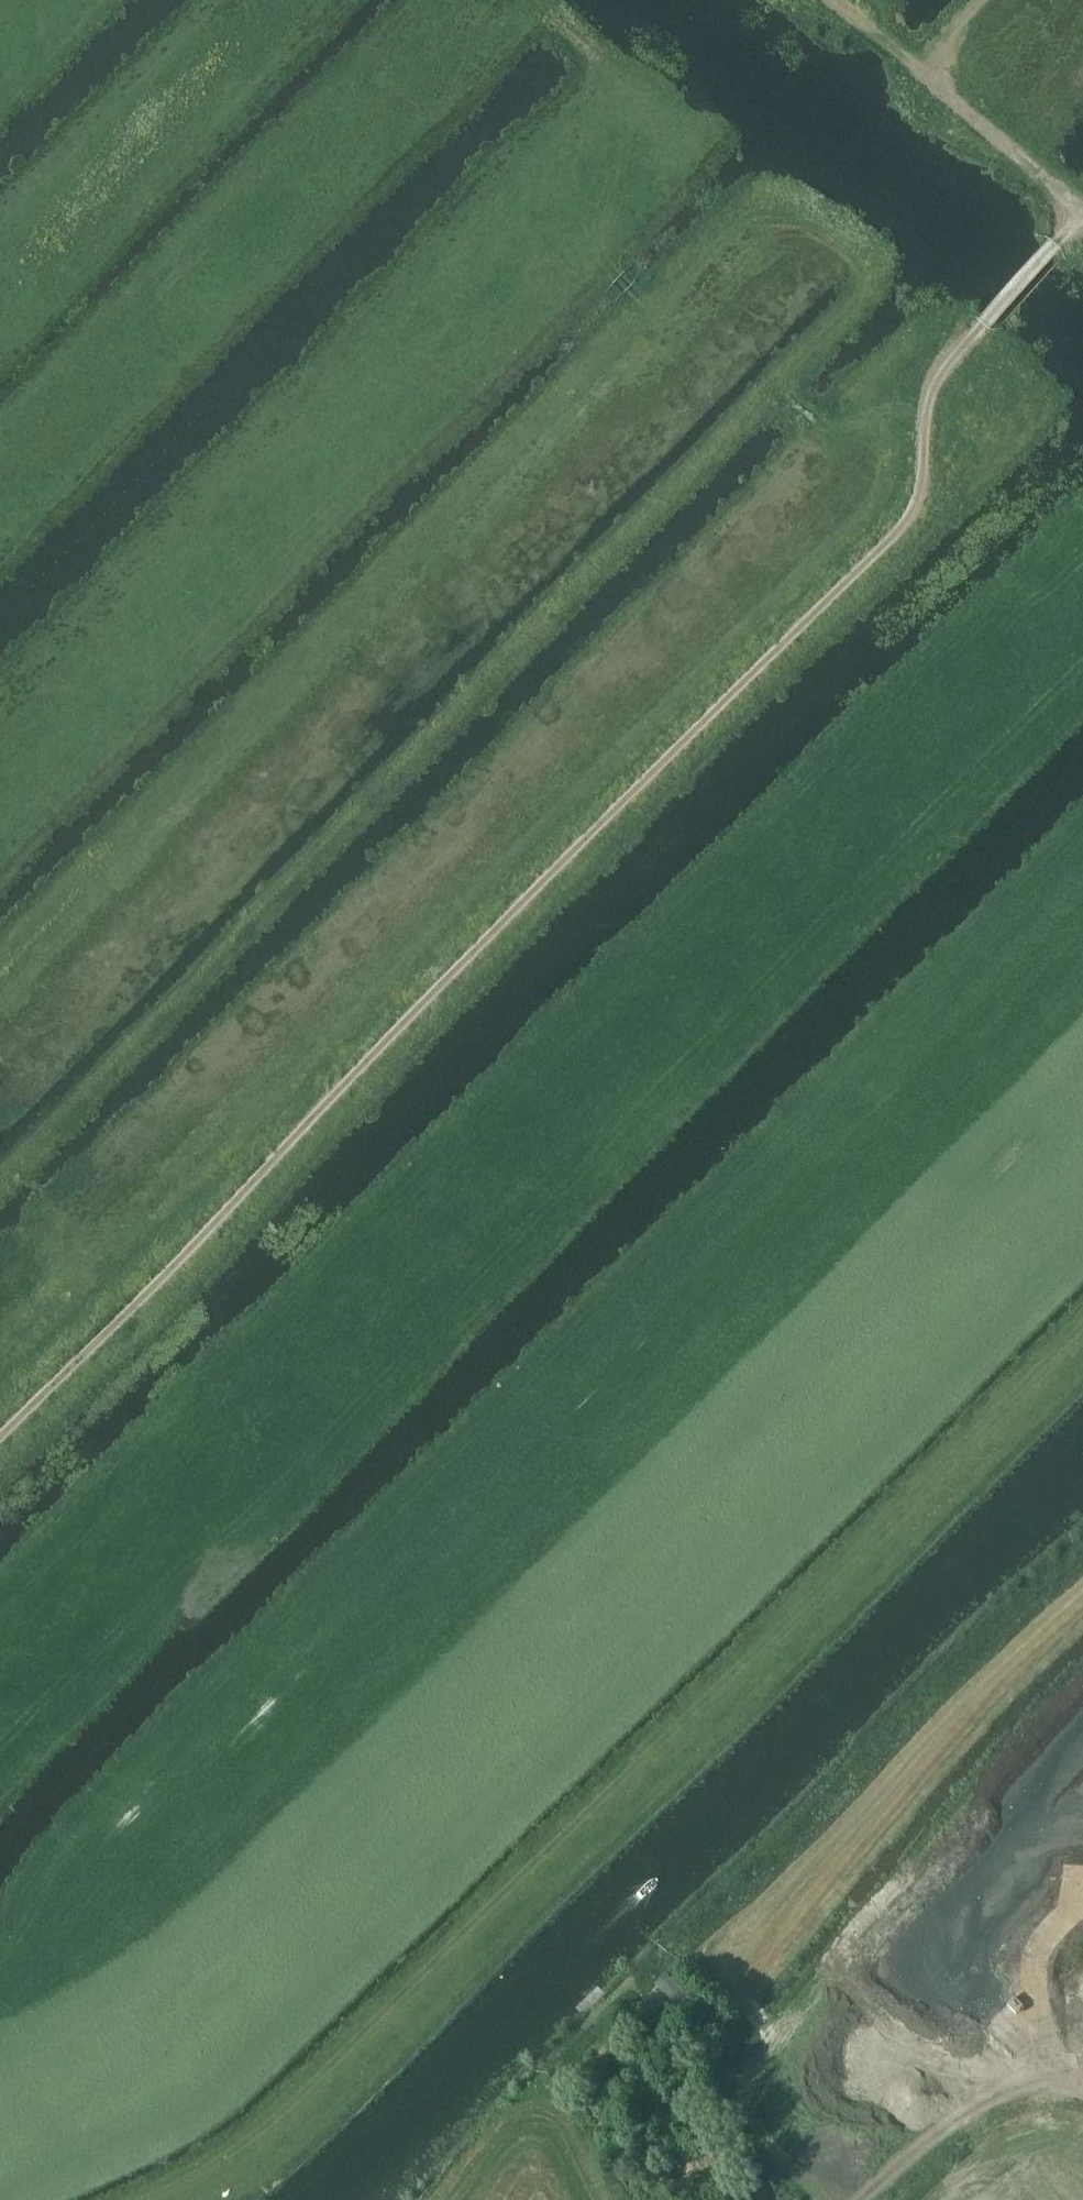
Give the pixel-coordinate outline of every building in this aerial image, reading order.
[(643,2000),(656,2013),(680,1989),(666,1976),(643,2000)]
